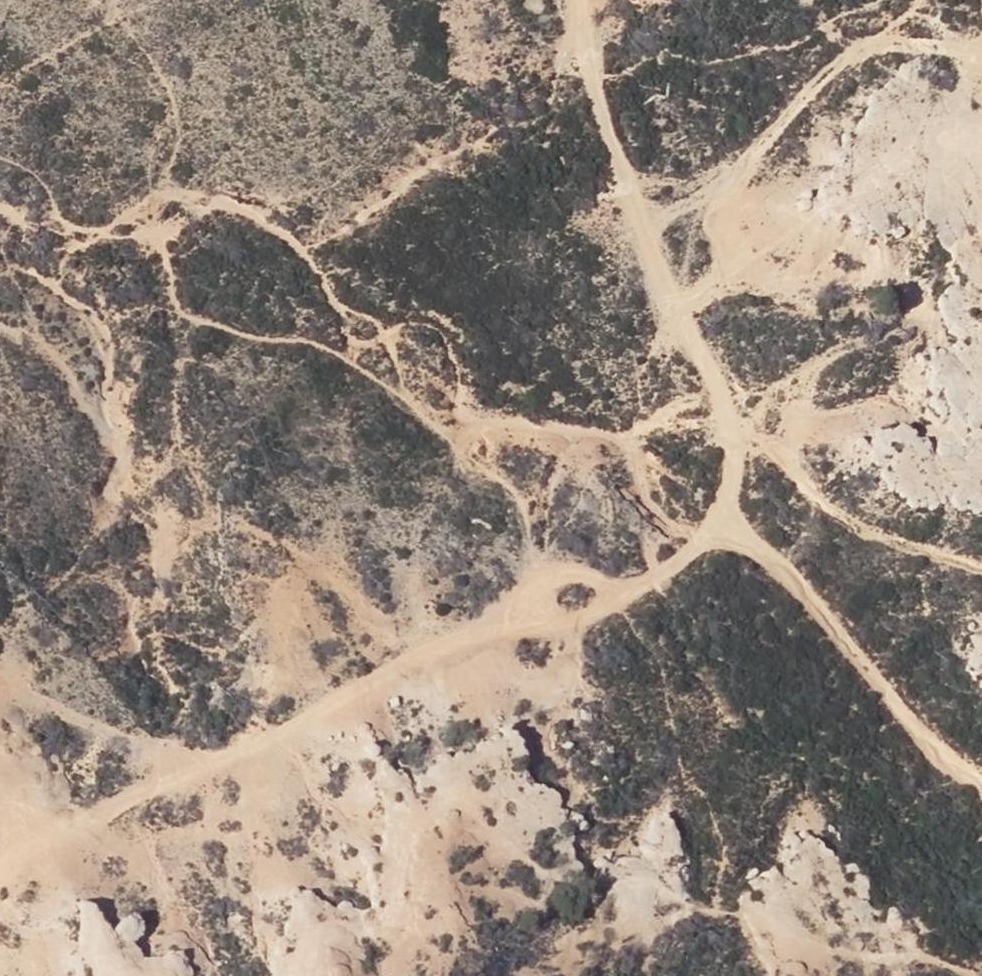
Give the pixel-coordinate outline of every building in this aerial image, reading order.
[(939,502),(933,430),(881,434),(883,465),(902,463),(906,505),(939,502)]
